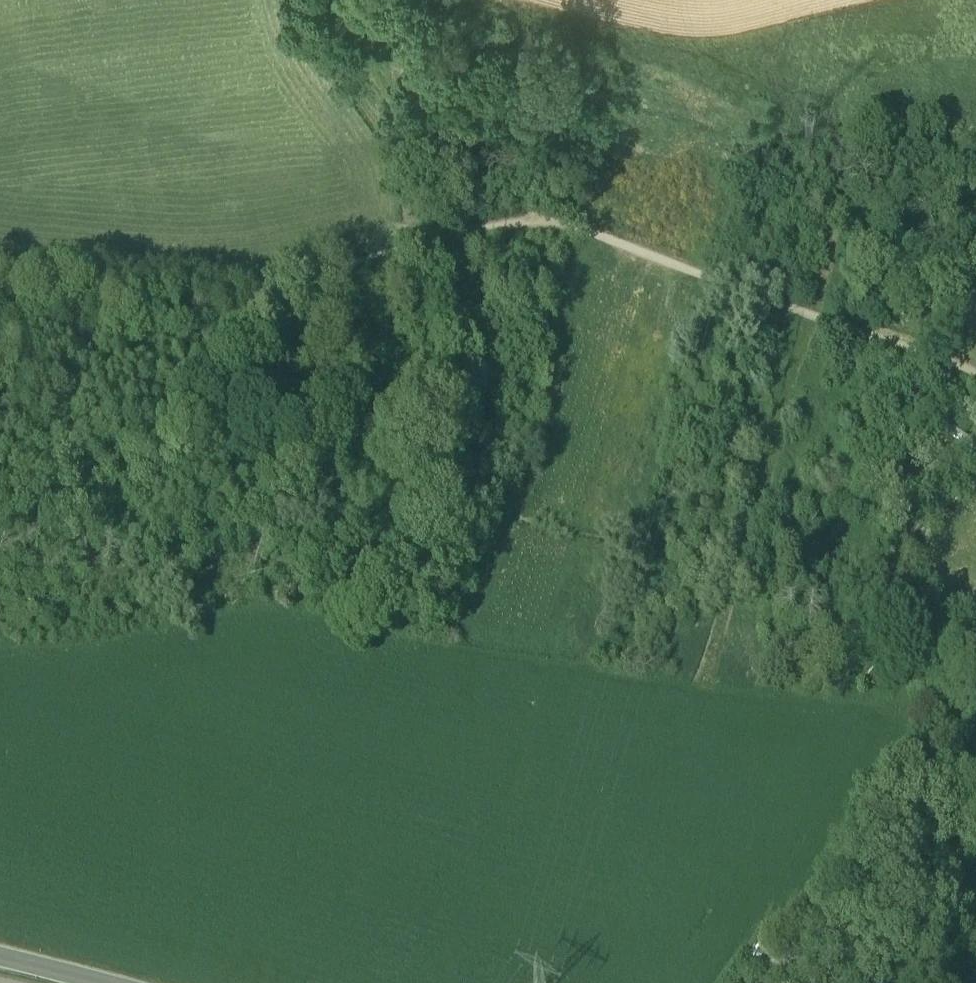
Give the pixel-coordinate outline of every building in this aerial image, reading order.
[(946,436),(975,455),(975,443),(951,427),(946,436)]
